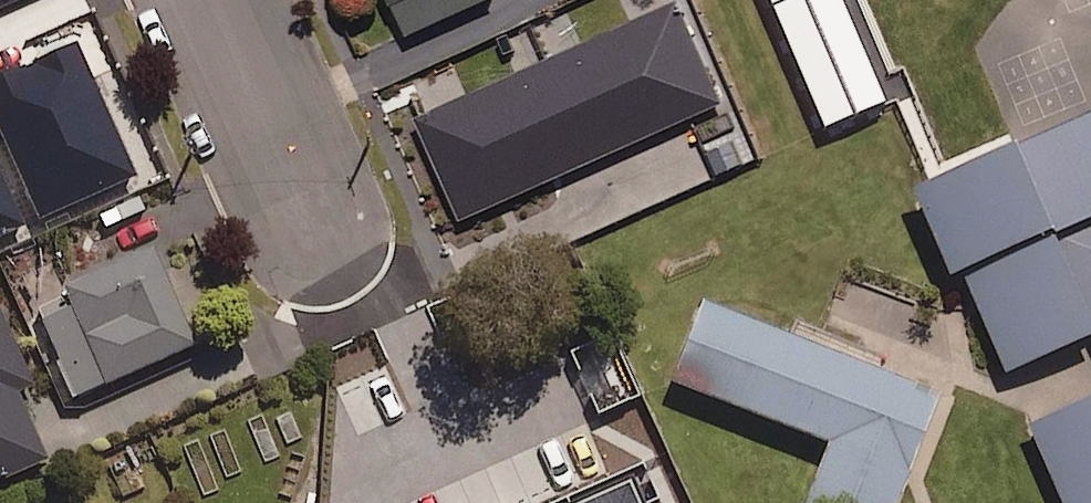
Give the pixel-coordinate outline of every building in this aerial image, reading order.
[(562,81),(478,119),(504,174),(490,181),(510,225),(608,180),(562,81)] [(925,186),(1008,373),(1090,337),(1090,308),(1058,233),(1090,219),(1090,114),(925,186)] [(152,247),(64,286),(107,384),(196,345),(152,247)] [(702,298),(668,379),(829,444),(805,502),(898,502),(942,393),(702,298)] [(0,320),(0,480),(45,462),(16,391),(27,387),(0,320)] [(1028,427),(1061,502),(1090,502),(1090,400),(1028,427)] [(427,502),(506,502),(493,474),(427,502)]
